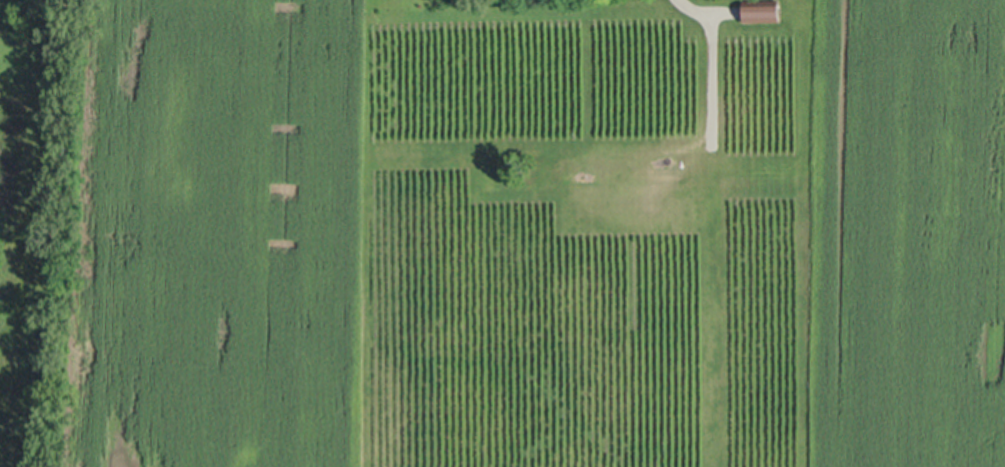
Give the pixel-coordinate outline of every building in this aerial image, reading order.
[(745,20),(744,0),(780,0),(781,19),(745,20)]
